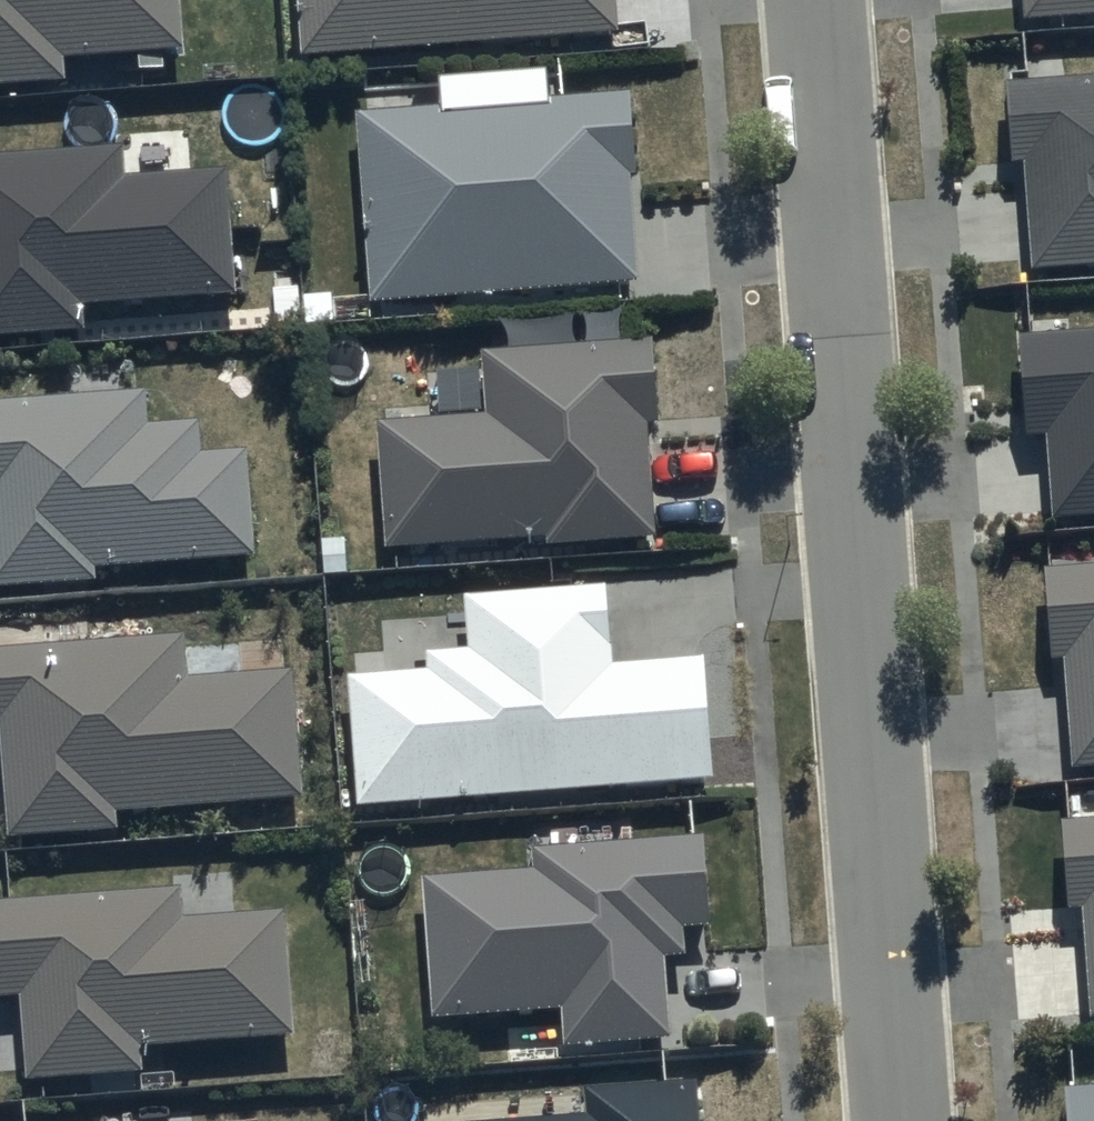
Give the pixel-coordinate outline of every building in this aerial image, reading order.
[(66,82),(64,53),(180,45),(177,0),(0,0),(0,86),(66,82)] [(302,51),(612,29),(610,0),(298,0),(302,51)] [(1022,19),(1093,15),(1093,0),(1021,0),(1022,19)] [(1006,81),(1011,162),(1028,160),(1035,269),(1093,265),(1093,75),(1006,81)] [(628,91),(358,112),(373,299),(635,278),(627,174),(634,174),(628,91)] [(0,153),(0,334),(85,328),(83,304),(235,294),(226,168),(121,176),(119,144),(0,153)] [(1019,339),(1025,434),(1048,433),(1053,519),(1093,516),(1093,334),(1019,339)] [(483,410),(373,417),(381,548),(548,537),(548,545),(655,538),(648,425),(660,424),(654,336),(479,347),(483,410)] [(0,402),(0,588),(98,582),(97,568),(258,558),(251,445),(201,448),(199,419),(144,422),(143,393),(0,402)] [(1045,568),(1051,665),(1065,664),(1071,766),(1093,764),(1093,565),(1045,568)] [(613,663),(607,582),(464,593),(468,648),(424,651),(425,668),(344,674),(354,807),(712,780),(703,656),(613,663)] [(0,646),(0,748),(6,835),(117,828),(116,809),(301,798),(293,669),(186,676),(184,634),(0,646)] [(1061,821),(1068,913),(1082,912),(1090,1018),(1093,1018),(1093,818),(1061,821)] [(535,873),(425,881),(435,1015),(560,1005),(564,1050),(674,1042),(667,960),(688,958),(686,928),(708,926),(701,838),(533,851),(535,873)] [(0,899),(0,998),(19,997),(25,1081),(144,1073),(142,1045),(295,1035),(286,911),(182,918),(180,887),(0,899)] [(544,1120),(704,1120),(702,1082),(587,1089),(588,1118),(544,1120)] [(1065,1090),(1067,1120),(1093,1120),(1093,1088),(1065,1090)]
